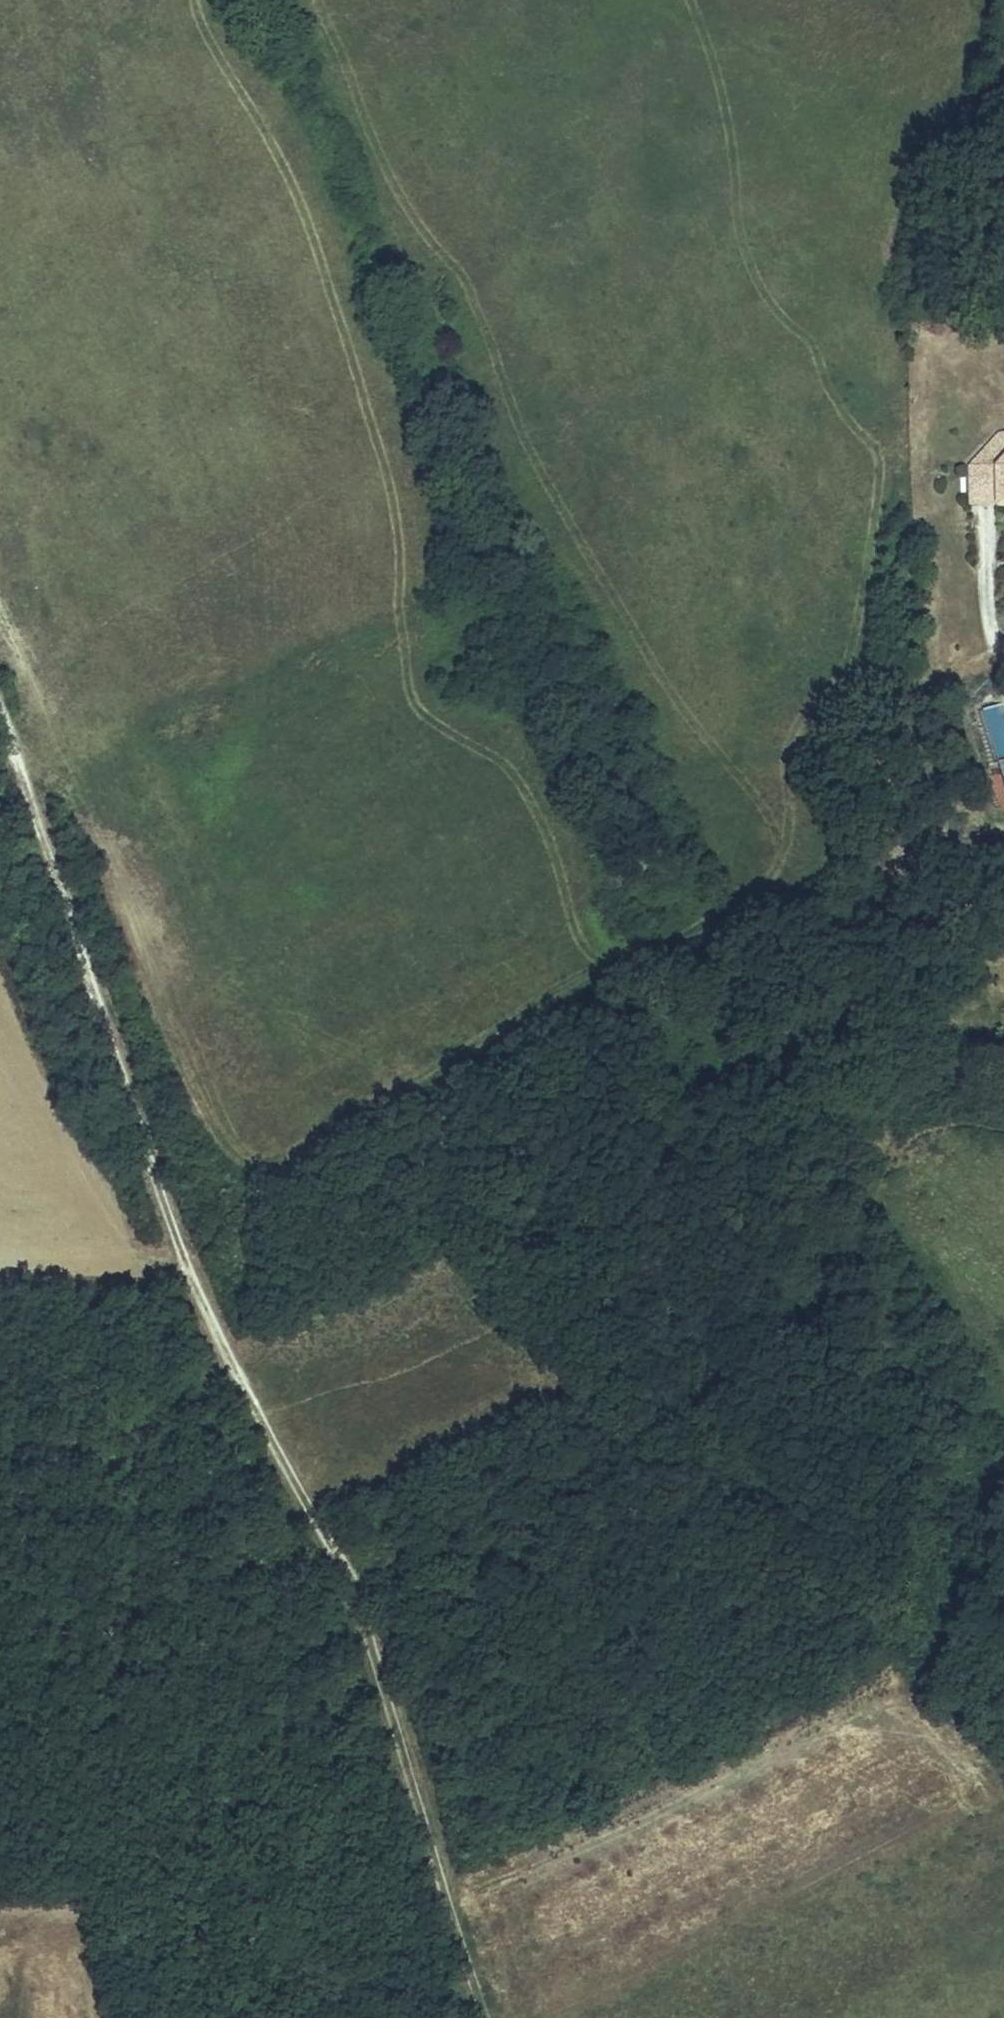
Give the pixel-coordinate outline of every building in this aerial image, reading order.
[(956,486),(981,487),(982,496),(995,497),(999,500),(1003,500),(1003,424),(989,425),(957,459),(956,486)]
